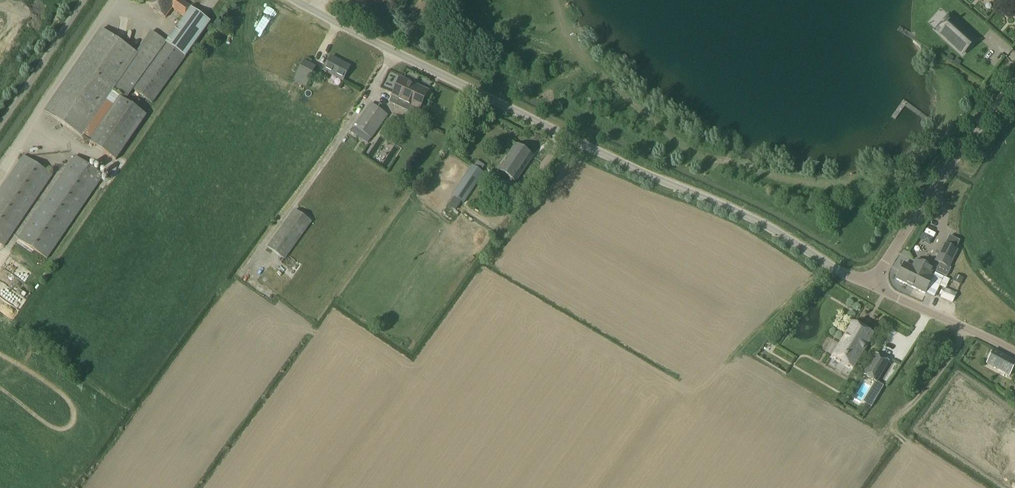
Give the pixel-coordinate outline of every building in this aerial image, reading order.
[(166,17),(173,8),(185,16),(167,42),(152,31),(137,53),(103,29),(45,111),(115,160),(147,116),(113,92),(121,80),(154,103),(211,21),(182,0),(149,0),(147,4),(166,17)] [(963,54),(976,39),(953,18),(940,33),(963,54)] [(324,71),(343,81),(351,67),(332,57),(324,71)] [(301,60),(291,80),(306,87),(315,67),(301,60)] [(390,103),(417,116),(419,110),(420,110),(429,91),(401,78),(392,97),(390,103)] [(372,103),(355,127),(372,139),(389,115),(372,103)] [(499,171),(516,182),(516,181),(533,156),(516,144),(499,171)] [(0,191),(0,244),(4,247),(53,175),(24,155),(0,191)] [(75,155),(18,239),(48,259),(105,175),(75,155)] [(452,196),(464,203),(478,182),(466,174),(452,196)] [(312,221),(295,210),(268,247),(285,259),(312,221)] [(958,251),(944,244),(936,261),(949,268),(958,251)] [(902,270),(925,280),(926,279),(931,281),(933,277),(931,275),(934,269),(916,260),(913,267),(905,263),(902,270)] [(948,267),(940,263),(936,272),(947,277),(951,268),(949,268),(948,267)] [(902,270),(897,279),(926,293),(928,288),(937,292),(944,278),(935,273),(933,277),(931,281),(926,279),(925,280),(902,270)] [(958,293),(946,288),(945,288),(941,297),(953,302),(958,293)] [(853,322),(833,356),(854,369),(874,334),(853,322)] [(987,364),(1010,376),(1014,367),(1014,360),(995,350),(987,364)] [(876,354),(863,375),(877,383),(890,362),(876,354)]
